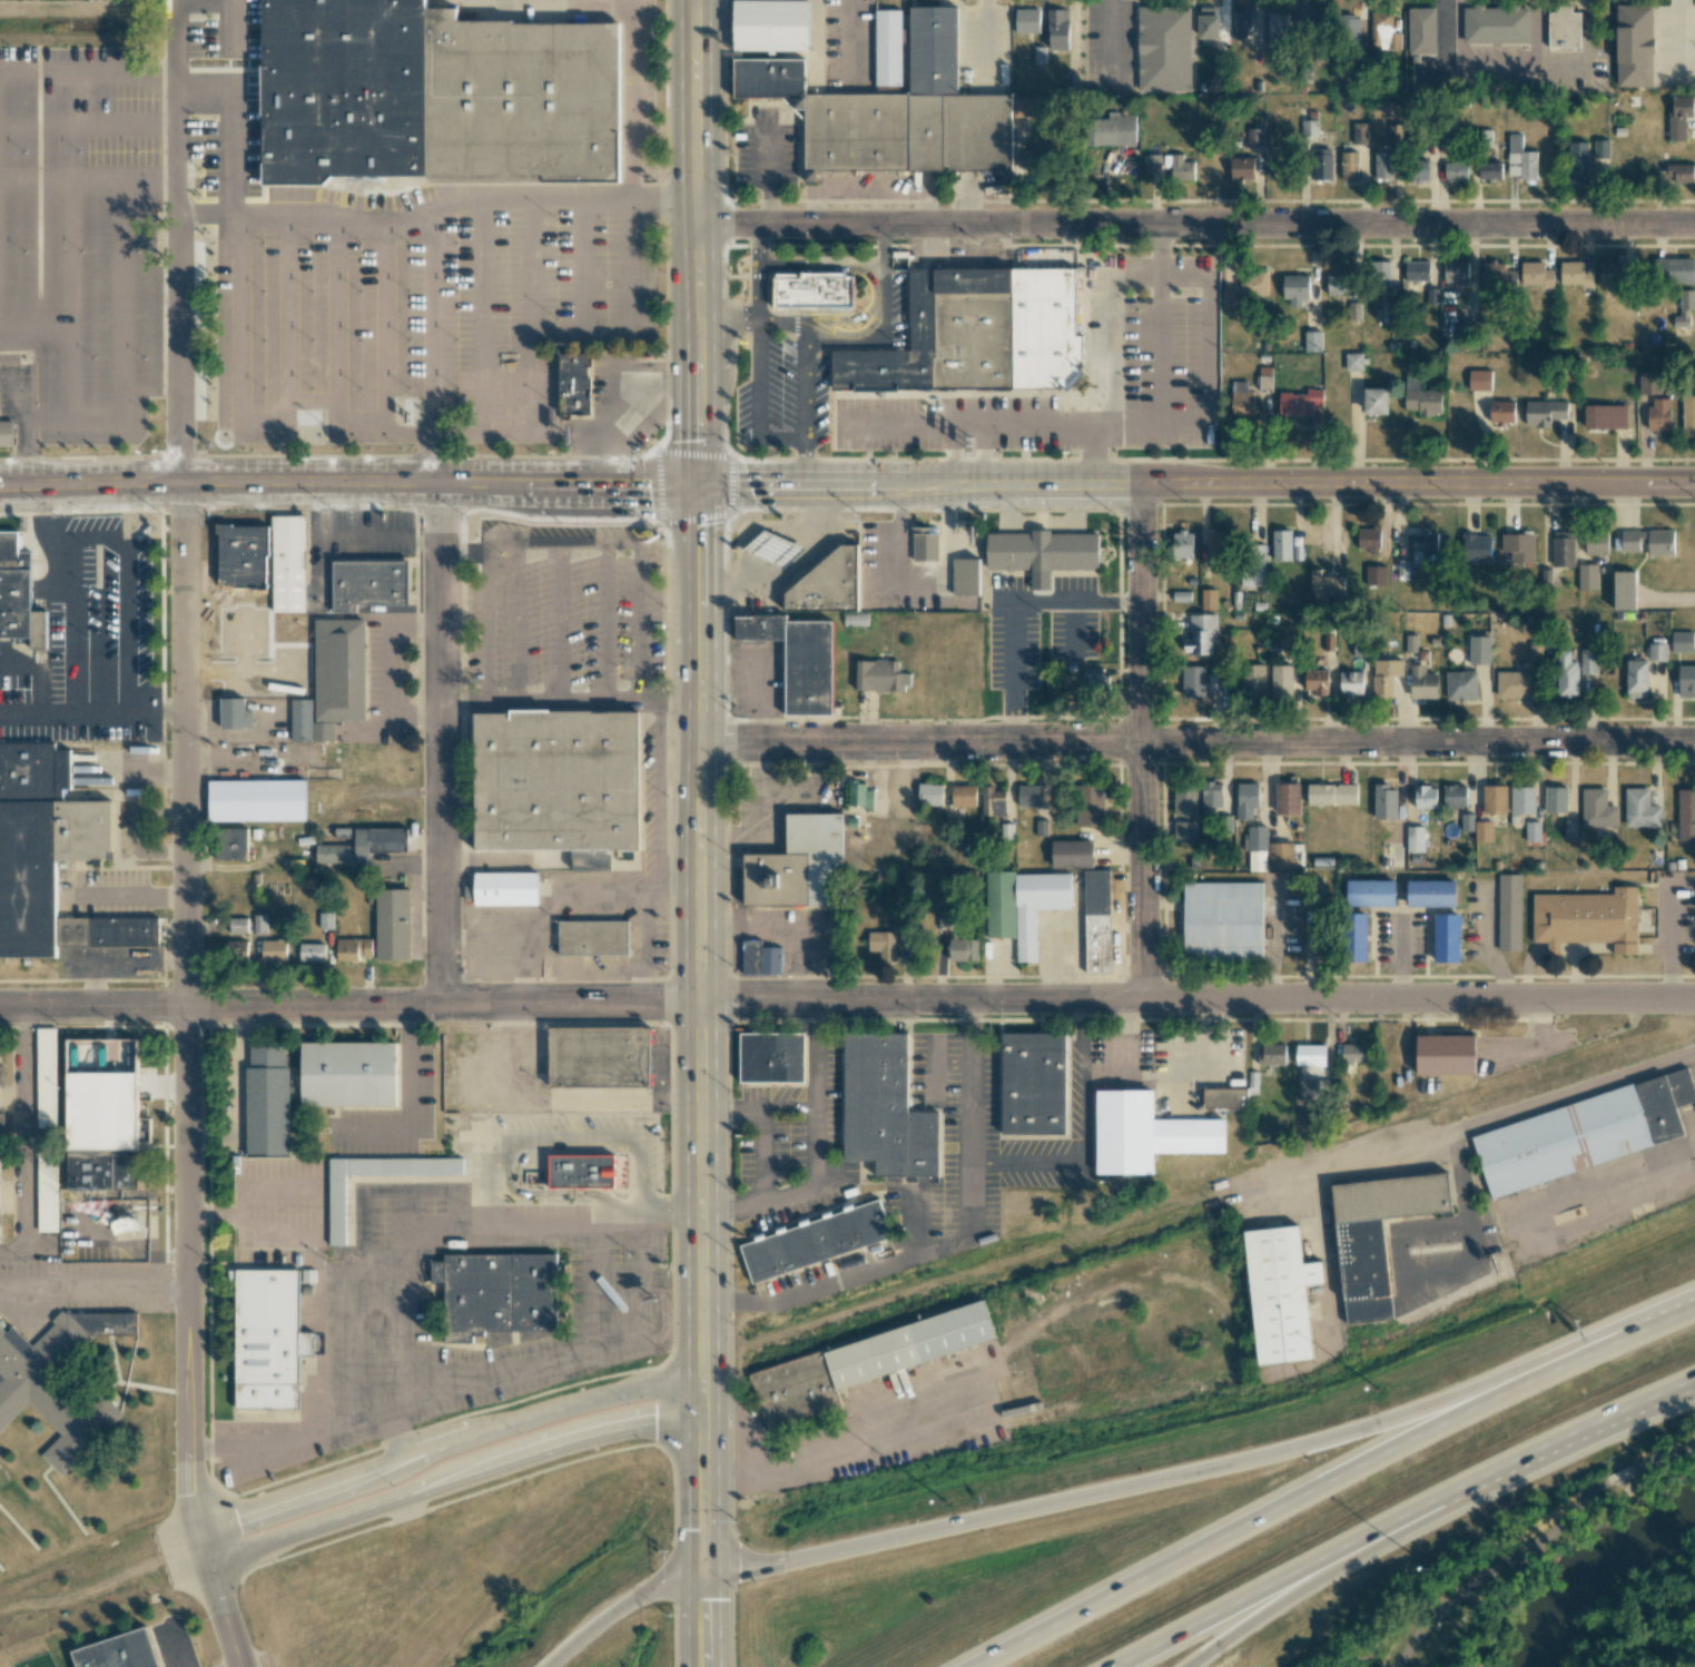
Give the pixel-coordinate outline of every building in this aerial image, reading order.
[(260,187),(326,187),(333,178),(431,178),(431,187),(625,187),(625,19),(462,20),(462,4),(430,4),(430,0),(260,0),(260,187)] [(763,0),(735,0),(734,50),(808,51),(809,1),(763,0)] [(1011,171),(1011,94),(957,94),(957,6),(909,6),(909,94),(805,94),(805,59),(733,59),(733,98),(793,98),(793,109),(805,109),(805,181),(815,181),(815,171),(1011,171)] [(1192,8),(1139,8),(1139,88),(1192,88),(1192,8)] [(1199,38),(1218,38),(1219,8),(1199,8),(1199,38)] [(1016,33),(1040,33),(1039,9),(1016,10),(1016,33)] [(1049,51),(1069,50),(1068,9),(1048,10),(1049,51)] [(901,10),(875,10),(876,86),(902,85),(901,10)] [(1234,38),(1251,38),(1251,13),(1234,12),(1234,38)] [(1576,56),(1543,55),(1544,19),(1554,20),(1554,12),(1568,12),(1568,20),(1577,20),(1576,56)] [(1647,12),(1610,13),(1612,93),(1648,93),(1647,12)] [(1288,13),(1268,13),(1267,46),(1287,47),(1288,13)] [(1432,13),(1435,59),(1405,60),(1403,14),(1432,13)] [(1459,14),(1459,50),(1525,50),(1526,16),(1459,14)] [(1341,18),(1344,44),(1361,42),(1358,16),(1341,18)] [(1389,50),(1400,50),(1401,33),(1389,33),(1389,50)] [(1065,92),(1078,93),(1079,73),(1066,73),(1065,92)] [(1043,98),(1015,97),(1015,117),(1043,117),(1043,98)] [(1668,140),(1685,140),(1685,117),(1693,117),(1693,97),(1672,97),(1672,108),(1668,108),(1668,140)] [(1135,113),(1107,114),(1107,119),(1087,119),(1087,146),(1135,145),(1135,113)] [(1318,120),(1301,120),(1301,141),(1317,142),(1318,120)] [(1367,123),(1353,123),(1354,145),(1367,145),(1367,123)] [(1247,147),(1263,146),(1263,129),(1246,129),(1247,147)] [(1536,152),(1521,152),(1522,134),(1508,134),(1508,176),(1519,176),(1519,179),(1536,179),(1536,152)] [(1608,140),(1594,140),(1594,159),(1608,158),(1608,140)] [(1589,179),(1587,142),(1567,143),(1568,180),(1589,179)] [(1032,150),(1019,150),(1019,167),(1033,167),(1032,150)] [(1331,180),(1331,152),(1309,151),(1308,180),(1331,180)] [(1357,152),(1340,152),(1341,180),(1358,180),(1357,152)] [(1374,179),(1392,179),(1393,153),(1375,153),(1374,179)] [(1163,155),(1163,168),(1172,168),(1172,180),(1194,180),(1194,162),(1182,162),(1182,155),(1163,155)] [(1254,180),(1253,157),(1231,157),(1231,180),(1254,180)] [(1428,180),(1428,160),(1412,160),(1413,181),(1428,180)] [(1444,180),(1467,180),(1467,163),(1445,162),(1444,180)] [(1502,162),(1479,162),(1479,179),(1501,180),(1502,162)] [(1693,184),(1693,164),(1666,164),(1666,184),(1693,184)] [(1694,259),(1662,259),(1661,283),(1694,283),(1694,259)] [(1468,284),(1468,261),(1444,260),(1444,284),(1468,284)] [(1391,261),(1381,262),(1381,285),(1391,285),(1391,261)] [(1429,281),(1429,262),(1405,262),(1405,281),(1429,281)] [(1482,283),(1505,284),(1506,263),(1482,262),(1482,283)] [(1544,262),(1520,262),(1520,286),(1553,285),(1553,269),(1544,269),(1544,262)] [(1560,285),(1583,285),(1583,288),(1592,288),(1592,271),(1583,271),(1583,262),(1560,262),(1560,285)] [(1599,262),(1599,285),(1622,285),(1622,262),(1599,262)] [(1014,270),(909,269),(908,351),(832,351),(832,392),(1015,393),(1015,384),(1065,385),(1065,354),(1014,354),(1014,270)] [(1267,270),(1240,271),(1241,293),(1268,293),(1267,270)] [(853,308),(853,274),(774,273),(774,307),(853,308)] [(1327,275),(1327,295),(1347,296),(1348,276),(1327,275)] [(1309,299),(1309,276),(1283,276),(1283,299),(1289,299),(1289,307),(1301,307),(1301,299),(1309,299)] [(1439,289),(1426,288),(1425,304),(1438,305),(1439,289)] [(1233,291),(1222,291),(1222,308),(1232,308),(1233,291)] [(1694,291),(1680,291),(1680,317),(1673,317),(1673,327),(1689,327),(1688,310),(1694,310),(1694,291)] [(1395,301),(1382,302),(1383,324),(1395,323),(1395,301)] [(1360,302),(1349,302),(1349,320),(1361,320),(1360,302)] [(1321,331),(1305,332),(1305,352),(1322,351),(1321,331)] [(1345,353),(1346,371),(1363,370),(1362,353),(1345,353)] [(590,414),(590,354),(559,354),(559,414),(590,414)] [(1468,390),(1491,391),(1491,370),(1469,370),(1468,390)] [(1660,371),(1639,372),(1639,394),(1661,394),(1660,371)] [(1441,391),(1422,390),(1422,378),(1405,378),(1404,409),(1419,410),(1419,415),(1441,416),(1441,391)] [(1231,415),(1254,415),(1253,391),(1248,391),(1248,381),(1231,382),(1231,415)] [(1364,414),(1388,414),(1388,389),(1365,388),(1364,414)] [(1279,394),(1279,417),(1312,416),(1312,406),(1323,406),(1322,389),(1307,390),(1307,393),(1279,394)] [(1694,437),(1694,392),(1683,392),(1683,438),(1694,437)] [(1670,399),(1649,398),(1648,430),(1670,430),(1670,399)] [(1513,424),(1514,402),(1490,401),(1490,423),(1513,424)] [(1567,402),(1525,402),(1525,427),(1550,427),(1551,419),(1567,419),(1567,402)] [(1584,429),(1626,428),(1625,405),(1584,406),(1584,429)] [(13,446),(12,420),(0,421),(0,447),(13,446)] [(271,641),(271,613),(306,613),(306,515),(229,516),(229,582),(231,582),(231,641),(271,641)] [(938,535),(928,534),(928,528),(913,527),(913,561),(937,561),(938,535)] [(1357,528),(1358,549),(1368,549),(1368,553),(1380,553),(1379,527),(1357,528)] [(1291,530),(1272,531),(1273,561),(1292,561),(1291,530)] [(1673,555),(1673,530),(1621,531),(1621,552),(1639,551),(1639,544),(1648,544),(1648,556),(1673,555)] [(1230,531),(1206,532),(1206,565),(1230,565),(1230,531)] [(1193,558),(1192,532),(1170,532),(1170,559),(1193,558)] [(1438,533),(1413,532),(1412,563),(1421,563),(1422,553),(1437,554),(1438,533)] [(1574,567),(1574,532),(1552,532),(1552,566),(1574,567)] [(0,533),(0,637),(31,637),(32,551),(18,551),(18,533),(0,533)] [(986,569),(1098,570),(1098,533),(987,533),(986,569)] [(1534,534),(1502,533),(1501,552),(1511,552),(1510,563),(1533,563),(1534,534)] [(1490,535),(1463,535),(1463,562),(1490,561),(1490,535)] [(1607,555),(1608,535),(1585,535),(1585,554),(1607,555)] [(1241,585),(1264,585),(1265,545),(1254,545),(1254,555),(1242,555),(1241,585)] [(787,610),(858,610),(858,546),(842,546),(786,593),(787,610)] [(979,559),(953,559),(953,595),(979,596),(979,559)] [(406,605),(406,562),(332,562),(332,612),(356,612),(356,605),(406,605)] [(1597,565),(1578,565),(1578,590),(1597,590),(1597,565)] [(1366,566),(1365,585),(1386,586),(1386,566),(1366,566)] [(1321,577),(1321,569),(1311,569),(1311,599),(1334,599),(1334,601),(1344,601),(1344,576),(1321,577)] [(1634,610),(1635,571),(1614,571),(1613,610),(1634,610)] [(1201,589),(1201,610),(1216,610),(1215,589),(1201,589)] [(1184,655),(1212,654),(1211,631),(1217,631),(1217,615),(1189,615),(1190,639),(1184,639),(1184,655)] [(365,620),(315,619),(314,742),(334,742),(334,721),(364,721),(365,620)] [(737,622),(834,621),(834,714),(787,714),(787,642),(737,642),(737,622)] [(1671,652),(1692,652),(1693,632),(1671,632),(1671,652)] [(1416,652),(1416,635),(1406,635),(1406,652),(1416,652)] [(1489,664),(1490,636),(1469,636),(1468,664),(1489,664)] [(1667,661),(1667,644),(1648,643),(1648,660),(1667,661)] [(1542,645),(1529,645),(1529,666),(1542,666),(1542,645)] [(1578,697),(1578,663),(1570,662),(1570,650),(1557,650),(1557,697),(1578,697)] [(1581,674),(1598,674),(1598,650),(1580,650),(1581,674)] [(898,661),(856,660),(855,690),(910,691),(910,674),(898,673),(898,661)] [(1402,660),(1373,660),(1373,695),(1393,695),(1393,676),(1402,676),(1402,660)] [(1647,661),(1626,661),(1626,697),(1647,698),(1647,661)] [(1265,699),(1265,665),(1243,665),(1242,698),(1265,699)] [(1271,696),(1292,697),(1293,666),(1272,665),(1271,696)] [(1437,674),(1425,674),(1425,665),(1410,665),(1411,698),(1438,698),(1437,674)] [(1204,666),(1181,667),(1182,700),(1205,699),(1204,666)] [(1694,698),(1694,666),(1678,666),(1678,698),(1694,698)] [(1102,668),(1083,668),(1083,677),(1087,677),(1087,694),(1109,694),(1108,676),(1102,676),(1102,668)] [(1328,696),(1328,670),(1305,670),(1305,696),(1328,696)] [(1445,672),(1446,700),(1477,700),(1476,671),(1445,672)] [(1362,672),(1340,672),(1340,699),(1363,698),(1362,672)] [(1496,697),(1530,698),(1531,672),(1497,672),(1496,697)] [(1208,692),(1219,692),(1220,673),(1209,673),(1208,692)] [(245,698),(220,699),(221,729),(253,729),(253,710),(245,710),(245,698)] [(292,743),(313,742),(312,699),(291,700),(292,743)] [(477,849),(575,849),(575,869),(612,869),(612,849),(642,849),(641,712),(476,713),(477,849)] [(59,958),(0,959),(0,742),(55,741),(55,749),(70,749),(71,787),(62,787),(62,802),(112,801),(114,861),(59,862),(60,918),(158,916),(159,946),(59,947),(59,958)] [(305,780),(208,781),(209,821),(306,821),(305,780)] [(848,807),(873,807),(873,790),(865,790),(865,782),(848,782),(848,807)] [(1222,809),(1222,782),(1201,783),(1202,810),(1222,809)] [(1237,783),(1237,819),(1252,819),(1253,808),(1258,808),(1258,784),(1237,783)] [(1276,815),(1300,815),(1300,783),(1276,783),(1276,815)] [(941,806),(942,785),(919,784),(919,805),(941,806)] [(1307,804),(1357,805),(1357,785),(1307,784),(1307,804)] [(976,785),(952,786),(952,807),(976,806),(976,785)] [(1018,807),(1042,807),(1042,785),(1017,786),(1018,807)] [(1466,807),(1467,786),(1444,785),(1443,806),(1466,807)] [(1507,785),(1482,786),(1483,815),(1507,814),(1507,785)] [(982,816),(1006,815),(1006,791),(994,791),(994,786),(982,786),(982,816)] [(1397,819),(1397,786),(1374,786),(1374,819),(1397,819)] [(1436,809),(1436,786),(1415,786),(1415,809),(1436,809)] [(1535,787),(1511,787),(1511,814),(1535,814),(1535,787)] [(1567,787),(1545,787),(1544,813),(1566,813),(1567,787)] [(1197,814),(1196,788),(1173,789),(1174,815),(1197,814)] [(1581,788),(1581,827),(1617,827),(1617,805),(1606,806),(1606,788),(1581,788)] [(1661,806),(1650,806),(1649,788),(1624,788),(1625,827),(1662,827),(1661,806)] [(1694,841),(1694,790),(1677,789),(1677,841),(1694,841)] [(1079,826),(1102,827),(1103,791),(1080,791),(1079,826)] [(841,814),(786,814),(786,854),(743,854),(744,906),(841,905),(841,814)] [(1197,822),(1177,821),(1176,840),(1196,841),(1197,822)] [(1267,826),(1245,826),(1245,851),(1267,851),(1267,826)] [(1407,852),(1419,852),(1419,826),(1407,826),(1407,852)] [(247,860),(247,829),(217,829),(217,860),(247,860)] [(369,863),(368,853),(407,852),(407,829),(355,829),(355,845),(316,845),(316,863),(369,863)] [(1093,841),(1052,841),(1053,868),(1093,868),(1093,841)] [(1294,843),(1269,843),(1268,867),(1293,868),(1294,843)] [(1109,871),(1084,871),(1085,973),(1111,973),(1109,871)] [(1070,872),(986,874),(987,938),(1016,937),(1016,962),(1037,962),(1036,910),(1071,910),(1070,872)] [(537,905),(537,873),(474,873),(474,905),(537,905)] [(1521,874),(1498,874),(1497,951),(1520,952),(1521,874)] [(1395,906),(1395,880),(1346,880),(1346,906),(1395,906)] [(1455,881),(1406,880),(1406,906),(1455,907),(1455,881)] [(1262,882),(1183,883),(1184,961),(1263,960),(1262,882)] [(1532,894),(1532,943),(1546,943),(1546,954),(1559,954),(1559,942),(1613,942),(1613,954),(1637,954),(1637,886),(1613,886),(1613,894),(1532,894)] [(409,960),(410,889),(376,889),(376,960),(409,960)] [(1367,914),(1349,913),(1348,962),(1366,962),(1367,914)] [(1459,957),(1460,915),(1434,914),(1433,956),(1459,957)] [(266,915),(253,915),(253,932),(266,933),(266,915)] [(229,932),(247,933),(248,918),(230,918),(229,932)] [(558,955),(628,956),(628,921),(558,920),(558,955)] [(898,943),(910,943),(910,926),(898,925),(898,943)] [(868,952),(879,952),(879,960),(895,961),(895,932),(868,932),(868,952)] [(949,962),(978,961),(977,939),(955,940),(955,932),(948,933),(949,962)] [(337,961),(358,961),(358,957),(372,957),(372,939),(337,939),(337,961)] [(743,974),(781,975),(781,947),(761,947),(761,940),(743,939),(743,974)] [(286,940),(262,940),(262,962),(286,962),(286,940)] [(247,941),(227,941),(227,957),(247,958),(247,941)] [(324,961),(324,944),(300,944),(299,961),(324,961)] [(55,1028),(36,1029),(38,1128),(56,1128),(55,1028)] [(799,1040),(737,1039),(736,1088),(798,1089),(799,1040)] [(839,1040),(840,1167),(869,1167),(869,1184),(935,1183),(935,1118),(901,1118),(900,1039),(839,1040)] [(1063,1039),(998,1039),(998,1142),(1063,1142),(1063,1039)] [(1285,1045),(1262,1044),(1262,1054),(1258,1054),(1257,1064),(1285,1065),(1285,1045)] [(1369,1045),(1342,1044),(1341,1063),(1369,1064),(1369,1045)] [(1470,1044),(1409,1044),(1409,1081),(1470,1081),(1470,1044)] [(1325,1066),(1325,1046),(1297,1045),(1296,1065),(1325,1066)] [(296,1049),(295,1112),(391,1113),(392,1049),(296,1049)] [(245,1053),(245,1161),(283,1161),(283,1053),(245,1053)] [(1685,1075),(1470,1145),(1489,1203),(1682,1140),(1673,1113),(1694,1106),(1685,1075)] [(1330,1079),(1311,1078),(1310,1097),(1329,1098),(1330,1079)] [(1202,1108),(1246,1109),(1247,1089),(1202,1088),(1202,1108)] [(1090,1096),(1090,1181),(1149,1181),(1149,1157),(1222,1157),(1222,1124),(1146,1124),(1146,1096),(1090,1096)] [(136,1112),(93,1112),(93,1152),(68,1152),(68,1188),(137,1187),(136,1112)] [(57,1232),(56,1190),(66,1190),(66,1155),(37,1155),(38,1232),(57,1232)] [(329,1245),(346,1245),(345,1175),(463,1174),(462,1158),(328,1159),(329,1245)] [(544,1162),(544,1193),(609,1194),(610,1162),(544,1162)] [(1439,1180),(1443,1220),(1378,1229),(1390,1320),(1344,1325),(1327,1194),(1439,1180)] [(736,1252),(874,1205),(887,1245),(748,1291),(736,1252)] [(1292,1233),(1240,1239),(1254,1371),(1307,1365),(1298,1291),(1318,1290),(1315,1269),(1295,1271),(1292,1233)] [(553,1260),(438,1260),(438,1267),(425,1267),(425,1289),(438,1290),(437,1336),(552,1338),(553,1260)] [(231,1278),(230,1414),(294,1414),(295,1363),(311,1363),(312,1340),(293,1339),(293,1278),(231,1278)] [(996,1342),(985,1304),(749,1370),(765,1429),(841,1408),(835,1387),(996,1342)] [(30,1401),(63,1434),(43,1454),(62,1472),(119,1414),(102,1398),(82,1418),(46,1383),(91,1336),(138,1336),(137,1311),(68,1311),(32,1348),(11,1326),(6,1332),(0,1327),(0,1431),(30,1401)] [(72,1651),(77,1666),(160,1666),(147,1627),(72,1651)]
